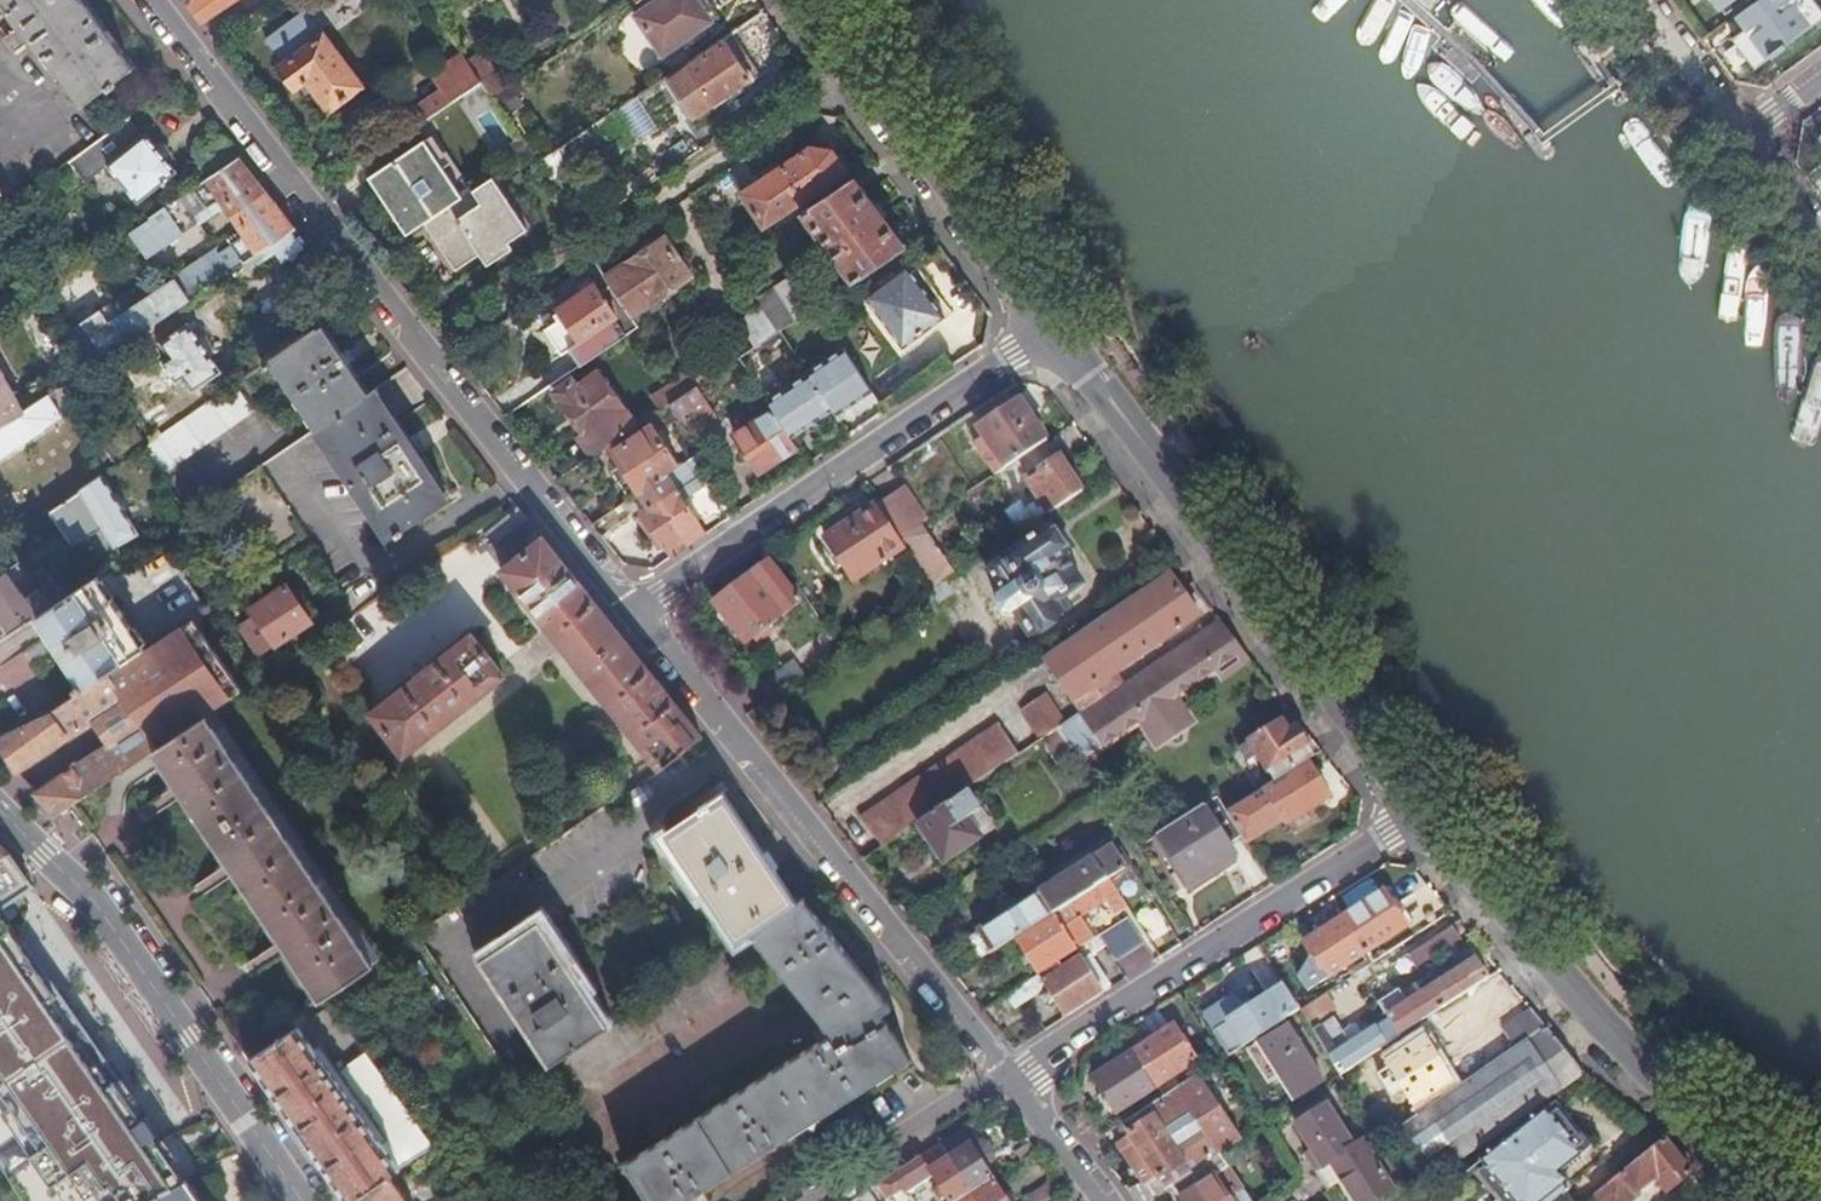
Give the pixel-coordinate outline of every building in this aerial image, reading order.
[(77,0),(3,0),(10,10),(7,12),(17,26),(28,42),(42,60),(45,57),(81,104),(128,69),(77,0)] [(187,6),(201,25),(237,0),(196,0),(187,6)] [(718,17),(706,0),(699,0),(696,2),(695,0),(657,0),(633,17),(661,57),(718,17)] [(1722,10),(1735,0),(1713,0),(1722,10)] [(1801,0),(1800,0),(1769,0),(1731,24),(1763,75),(1820,37),(1820,0),(1801,0)] [(361,87),(310,20),(280,42),(292,59),(279,69),(296,90),(307,81),(329,111),(361,87)] [(28,42),(17,26),(4,37),(15,52),(28,42)] [(694,119),(759,74),(730,35),(666,78),(694,119)] [(413,128),(479,83),(460,55),(431,74),(441,89),(403,114),(406,118),(413,128)] [(654,95),(661,90),(657,84),(650,89),(654,95)] [(517,106),(507,91),(497,98),(507,113),(517,106)] [(640,98),(623,106),(638,138),(655,130),(640,98)] [(175,172),(145,134),(142,136),(127,118),(77,155),(93,175),(107,164),(137,202),(175,172)] [(413,128),(406,118),(392,127),(399,138),(413,128)] [(423,224),(462,198),(425,143),(370,180),(407,235),(423,224)] [(845,173),(829,151),(810,148),(781,167),(804,201),(845,173)] [(294,230),(263,192),(236,158),(179,197),(112,243),(124,261),(139,251),(145,259),(221,207),(242,237),(190,274),(188,272),(122,317),(111,302),(67,333),(89,367),(118,348),(135,336),(210,286),(294,230)] [(804,201),(781,167),(742,195),(764,228),(804,201)] [(495,176),(491,179),(526,230),(507,243),(510,248),(533,233),(495,176)] [(432,236),(455,271),(479,255),(485,265),(486,266),(511,250),(510,248),(507,243),(526,230),(491,179),(472,191),(481,204),(432,236)] [(903,250),(852,182),(810,210),(802,215),(852,285),(903,250)] [(481,204),(472,191),(462,198),(423,224),(432,236),(481,204)] [(443,293),(485,265),(479,255),(455,271),(432,236),(413,249),(443,293)] [(688,277),(665,242),(607,280),(610,285),(630,315),(688,277)] [(607,263),(602,256),(594,261),(599,268),(607,263)] [(111,302),(84,261),(61,277),(39,292),(67,333),(111,302)] [(943,318),(906,268),(865,299),(903,349),(943,318)] [(810,313),(787,280),(758,300),(762,307),(780,333),(781,332),(810,313)] [(630,315),(610,285),(600,293),(595,286),(558,312),(563,320),(546,331),(562,357),(571,351),(581,366),(639,328),(630,315)] [(780,333),(762,307),(739,322),(756,349),(780,333)] [(221,370),(188,322),(160,342),(169,356),(162,361),(176,382),(184,377),(193,390),(221,370)] [(332,342),(320,325),(315,328),(327,345),(332,342)] [(368,395),(332,342),(327,345),(315,328),(257,367),(261,373),(266,369),(310,434),(368,395)] [(762,358),(787,341),(781,332),(780,333),(756,349),(762,358)] [(140,349),(141,344),(135,336),(118,348),(124,357),(131,355),(140,349)] [(715,376),(739,360),(743,357),(738,349),(732,347),(704,366),(704,369),(710,379),(715,376)] [(768,369),(762,358),(756,349),(743,357),(739,360),(750,376),(752,379),(768,369)] [(872,393),(843,349),(807,373),(808,374),(832,411),(836,417),(872,393)] [(726,391),(750,376),(739,360),(715,376),(726,391)] [(708,380),(697,365),(674,380),(676,384),(685,396),(697,388),(708,380)] [(792,440),(832,411),(808,374),(767,403),(772,410),(792,440)] [(635,429),(597,377),(576,392),(570,384),(557,393),(588,436),(583,440),(595,456),(635,429)] [(59,420),(50,406),(71,392),(65,383),(61,386),(1,426),(0,426),(0,459),(59,420)] [(160,475),(252,411),(233,384),(141,448),(160,475)] [(670,406),(685,396),(676,384),(653,400),(661,412),(664,410),(670,406)] [(0,385),(0,407),(9,401),(0,385)] [(710,407),(697,388),(685,396),(670,406),(673,412),(682,425),(710,407)] [(448,498),(375,391),(368,395),(310,434),(383,540),(391,535),(394,538),(402,532),(400,529),(448,498)] [(1045,443),(1019,403),(976,430),(982,440),(974,446),(995,478),(1004,472),(1004,471),(1045,443)] [(673,412),(670,406),(664,410),(668,415),(673,412)] [(797,449),(792,440),(772,410),(734,434),(760,473),(797,449)] [(678,468),(652,427),(613,452),(640,494),(666,476),(678,468)] [(717,479),(701,453),(685,463),(702,489),(717,479)] [(1081,493),(1059,460),(1025,483),(1047,516),(1081,493)] [(308,536),(262,467),(232,487),(278,555),(308,536)] [(137,532),(101,476),(47,513),(61,535),(69,546),(102,524),(116,545),(137,532)] [(706,535),(666,476),(640,494),(647,504),(638,511),(670,559),(706,535)] [(926,525),(902,490),(875,507),(899,543),(921,528),(926,525)] [(494,546),(527,521),(516,507),(483,534),(494,546)] [(904,550),(899,543),(875,507),(826,541),(854,583),(904,550)] [(39,518),(33,508),(6,526),(13,536),(39,518)] [(954,577),(921,528),(899,543),(904,550),(932,592),(954,577)] [(1083,587),(1066,562),(1068,560),(1047,531),(1004,560),(1008,567),(991,580),(1003,598),(999,600),(997,610),(1002,617),(1011,618),(1015,616),(1030,638),(1063,616),(1056,606),(1083,587)] [(627,646),(542,539),(501,572),(660,769),(701,737),(627,646)] [(204,609),(165,549),(107,588),(99,576),(93,580),(53,606),(39,617),(82,682),(74,688),(78,693),(193,617),(204,609)] [(799,602),(769,564),(753,575),(713,606),(745,646),(753,639),(765,630),(799,602)] [(52,605),(64,596),(52,577),(25,595),(8,571),(0,577),(0,618),(1,620),(0,621),(0,642),(39,617),(53,606),(52,605)] [(1171,578),(1046,663),(1051,670),(1081,713),(1114,691),(1107,681),(1198,617),(1171,578)] [(277,645),(288,660),(312,644),(321,638),(309,622),(311,620),(287,585),(252,609),(256,617),(241,629),(261,657),(277,645)] [(193,617),(78,693),(51,710),(33,720),(0,736),(0,747),(17,773),(92,721),(124,700),(140,725),(143,723),(159,747),(212,711),(242,691),(193,617)] [(1216,671),(1243,654),(1218,620),(1114,691),(1081,713),(1064,725),(1060,728),(1080,760),(1140,721),(1153,740),(1159,736),(1178,724),(1186,719),(1173,699),(1216,671)] [(758,645),(769,635),(765,630),(753,639),(758,645)] [(400,759),(504,676),(472,635),(368,719),(400,759)] [(1222,680),(1249,661),(1243,654),(1216,671),(1222,680)] [(794,686),(784,671),(756,688),(756,690),(767,704),(794,686)] [(1060,728),(1064,725),(1046,698),(1022,714),(1040,741),(1060,728)] [(159,747),(143,723),(140,725),(124,700),(92,721),(109,746),(49,787),(57,799),(67,792),(75,803),(152,751),(159,747)] [(332,904),(236,762),(243,757),(212,711),(159,747),(152,751),(322,999),(381,959),(340,899),(332,904)] [(1322,754),(1291,717),(1289,719),(1296,730),(1288,735),(1280,724),(1240,751),(1249,765),(1260,758),(1275,784),(1304,766),(1322,754)] [(1179,734),(1180,727),(1178,724),(1159,736),(1162,740),(1170,741),(1179,734)] [(918,824),(967,791),(977,784),(1019,756),(1000,728),(878,811),(881,817),(867,827),(883,848),(918,824)] [(340,899),(243,757),(236,762),(332,904),(340,899)] [(1326,796),(1323,790),(1326,788),(1317,774),(1313,776),(1310,771),(1309,772),(1304,766),(1275,784),(1226,815),(1241,839),(1246,846),(1326,796)] [(75,803),(67,792),(57,799),(49,787),(47,785),(35,793),(56,816),(70,806),(75,803)] [(981,839),(968,820),(981,811),(967,791),(918,824),(945,864),(981,839)] [(1235,857),(1229,847),(1241,839),(1226,815),(1216,800),(1157,837),(1188,886),(1235,857)] [(796,904),(763,855),(759,858),(722,802),(712,809),(708,803),(697,810),(700,814),(665,838),(716,917),(724,912),(742,940),(750,935),(796,904)] [(867,827),(881,817),(878,811),(863,822),(867,827)] [(1130,867),(1115,845),(1109,849),(1123,871),(1130,867)] [(9,856),(0,847),(0,861),(9,856)] [(1053,916),(1109,880),(1118,874),(1104,854),(1092,862),(1091,861),(1039,894),(1053,916)] [(1162,917),(1130,867),(1123,871),(1118,874),(1109,880),(1118,893),(1126,907),(1142,931),(1162,917)] [(1094,943),(1079,919),(1106,901),(1118,893),(1109,880),(1053,916),(1015,941),(1038,978),(1094,943)] [(1126,907),(1118,893),(1106,901),(1115,914),(1126,907)] [(1015,941),(1053,916),(1039,894),(977,934),(977,936),(970,940),(983,961),(1015,941)] [(1384,894),(1344,920),(1368,955),(1407,929),(1384,894)] [(803,899),(796,904),(750,935),(821,1021),(829,1034),(724,1099),(623,1163),(646,1200),(687,1200),(723,1179),(910,1061),(881,1015),(891,1008),(803,899)] [(187,1181),(0,904),(0,1041),(87,1166),(96,1158),(124,1200),(146,1200),(187,1181)] [(742,940),(724,912),(716,917),(734,945),(742,940)] [(1368,955),(1344,920),(1305,945),(1328,982),(1368,955)] [(1102,995),(1082,964),(1091,958),(1106,949),(1115,964),(1143,945),(1128,921),(1094,943),(1038,978),(1007,998),(1015,1011),(1037,997),(1043,985),(1065,1019),(1102,995)] [(592,1001),(538,923),(483,960),(520,1018),(516,1021),(549,1069),(566,1058),(590,1042),(603,1033),(585,1006),(592,1001)] [(1177,941),(1169,927),(1157,935),(1166,948),(1177,941)] [(1449,932),(1407,960),(1416,971),(1457,944),(1449,932)] [(586,1086),(739,982),(721,954),(610,1029),(603,1033),(590,1042),(566,1058),(586,1086)] [(1110,990),(1091,958),(1082,964),(1102,995),(1110,990)] [(1398,994),(1379,1008),(1389,1023),(1401,1039),(1489,981),(1477,963),(1407,1007),(1398,994)] [(1294,1003),(1284,988),(1270,998),(1271,1000),(1248,1015),(1236,999),(1204,1020),(1230,1059),(1295,1017),(1299,1014),(1300,1015),(1301,1014),(1294,1003)] [(1311,992),(1294,1003),(1301,1014),(1318,1003),(1311,992)] [(1336,1012),(1327,997),(1318,1003),(1301,1014),(1300,1015),(1304,1021),(1340,1079),(1353,1071),(1401,1039),(1389,1023),(1363,1040),(1349,1048),(1341,1037),(1329,1017),(1336,1012)] [(610,1029),(592,1001),(585,1006),(603,1033),(610,1029)] [(335,1045),(354,1033),(335,1003),(316,1015),(335,1045)] [(1504,1032),(1517,1051),(1546,1031),(1531,1013),(1504,1032)] [(1299,1014),(1295,1017),(1300,1023),(1304,1021),(1300,1015),(1299,1014)] [(380,1071),(367,1053),(350,1065),(345,1059),(329,1070),(299,1028),(249,1061),(282,1108),(306,1141),(327,1171),(348,1200),(353,1200),(390,1176),(430,1149),(418,1131),(421,1128),(405,1106),(380,1071)] [(1355,1028),(1341,1037),(1349,1048),(1363,1040),(1355,1028)] [(1173,1030),(1135,1054),(1158,1090),(1161,1096),(1164,1100),(1181,1090),(1174,1079),(1196,1066),(1173,1030)] [(1288,1031),(1262,1048),(1268,1057),(1256,1064),(1270,1085),(1282,1078),(1297,1102),(1323,1085),(1288,1031)] [(1556,1098),(1583,1076),(1546,1031),(1517,1051),(1394,1135),(1393,1136),(1427,1186),(1451,1169),(1556,1098)] [(1426,1039),(1385,1065),(1414,1111),(1455,1086),(1426,1039)] [(1158,1090),(1135,1054),(1094,1080),(1117,1116),(1158,1090)] [(415,1099),(391,1064),(380,1071),(405,1106),(415,1099)] [(1394,1135),(1353,1071),(1340,1079),(1381,1143),(1393,1136),(1394,1135)] [(1123,1126),(1141,1153),(1128,1161),(1145,1187),(1130,1194),(1134,1200),(1155,1200),(1174,1188),(1221,1157),(1242,1144),(1200,1078),(1181,1090),(1164,1100),(1123,1126)] [(449,1136),(421,1095),(415,1099),(405,1106),(421,1128),(418,1131),(430,1149),(449,1136)] [(1550,1110),(1586,1154),(1590,1151),(1555,1106),(1550,1110)] [(1323,1172),(1334,1166),(1356,1200),(1383,1200),(1395,1193),(1364,1144),(1354,1150),(1327,1109),(1296,1129),(1323,1172)] [(1475,1171),(1499,1200),(1557,1200),(1569,1192),(1557,1177),(1586,1154),(1550,1110),(1475,1171)] [(993,1184),(961,1135),(940,1149),(972,1198),(993,1184)] [(1597,1198),(1599,1200),(1637,1200),(1641,1198),(1639,1195),(1655,1182),(1668,1197),(1693,1177),(1665,1142),(1662,1145),(1663,1147),(1597,1198)] [(940,1149),(876,1190),(884,1200),(908,1200),(903,1194),(929,1177),(946,1200),(967,1200),(972,1198),(940,1149)] [(1174,1188),(1182,1200),(1251,1200),(1221,1157),(1174,1188)] [(1470,1175),(1490,1200),(1499,1200),(1475,1171),(1470,1175)] [(390,1176),(353,1200),(407,1200),(390,1176)] [(187,1181),(146,1200),(201,1200),(187,1181)] [(993,1184),(972,1198),(974,1200),(1004,1200),(993,1184)] [(1061,1197),(1053,1185),(1029,1200),(1055,1200),(1061,1197)]
